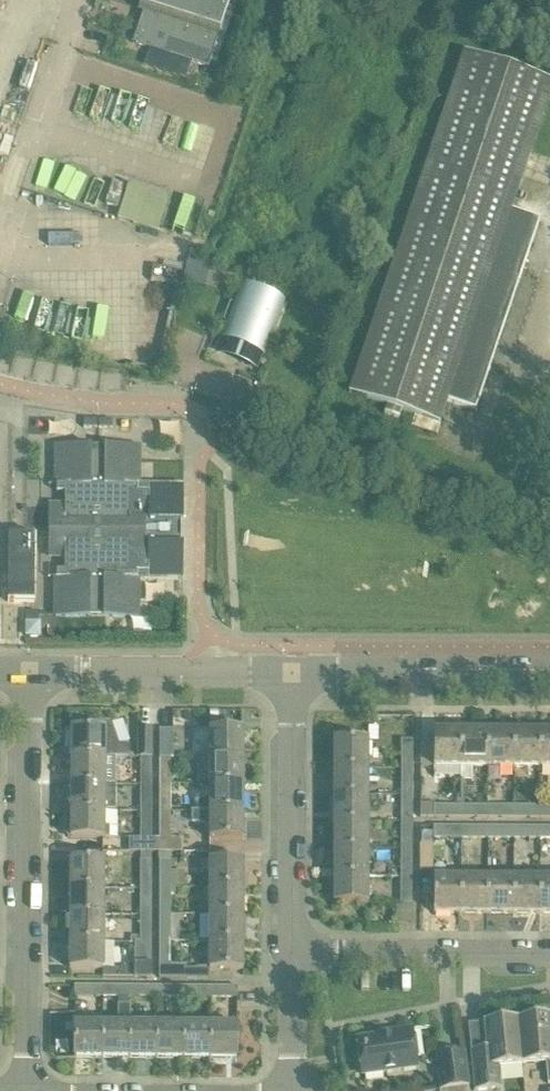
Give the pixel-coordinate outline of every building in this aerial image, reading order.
[(211,57),(230,0),(142,0),(139,10),(144,12),(133,43),(208,68),(211,57)] [(457,63),(351,394),(387,406),(384,415),(398,420),(401,411),(414,415),(410,426),(410,427),(436,435),(437,435),(447,400),(478,410),(536,230),(507,220),(548,92),(457,63)] [(118,208),(126,186),(113,181),(106,204),(118,208)] [(157,230),(158,231),(159,230),(168,199),(128,186),(118,217),(119,218),(120,218),(157,230)] [(225,321),(226,321),(220,338),(221,338),(220,339),(232,344),(231,344),(253,353),(254,352),(265,356),(265,355),(266,356),(287,300),(241,283),(233,303),(232,303),(225,321)] [(50,535),(50,556),(65,557),(65,571),(57,571),(57,608),(65,616),(82,616),(82,608),(113,608),(113,616),(123,616),(129,616),(138,608),(138,578),(182,578),(182,537),(179,537),(179,529),(183,529),(183,488),(141,487),(139,456),(131,448),(67,447),(59,456),(58,493),(66,493),(66,507),(50,507),(50,527),(50,528),(54,528),(54,535),(50,535)] [(8,537),(8,603),(23,603),(26,603),(35,603),(35,537),(8,537)] [(26,611),(26,637),(40,637),(40,621),(38,621),(38,611),(26,611)] [(91,729),(72,729),(72,731),(66,731),(66,746),(72,746),(71,757),(128,757),(128,746),(118,746),(110,724),(112,723),(112,722),(90,722),(90,723),(91,723),(91,729)] [(461,730),(461,766),(461,779),(472,779),(471,766),(472,766),(487,766),(488,731),(487,731),(487,725),(471,725),(471,730),(461,730)] [(138,729),(138,757),(138,758),(141,758),(141,757),(152,757),(152,729),(138,729)] [(160,757),(171,757),(173,757),(173,729),(160,729),(160,757)] [(210,730),(210,758),(244,758),(244,730),(210,730)] [(445,774),(445,766),(461,766),(461,730),(434,730),(434,766),(434,774),(445,774)] [(487,766),(514,766),(514,731),(488,731),(487,766)] [(514,766),(540,766),(540,731),(514,731),(514,766)] [(540,731),(540,766),(549,767),(549,731),(540,731)] [(335,740),(335,768),(369,768),(369,740),(335,740)] [(402,768),(413,768),(413,740),(402,740),(402,768)] [(72,757),(71,783),(115,783),(115,757),(72,757)] [(152,783),(152,757),(141,757),(141,758),(141,783),(152,783)] [(160,757),(160,783),(171,783),(171,757),(160,757)] [(210,758),(210,784),(244,784),(244,758),(210,758)] [(335,768),(335,795),(369,795),(369,768),(335,768)] [(402,795),(413,795),(413,768),(402,768),(402,795)] [(115,783),(71,783),(71,810),(105,810),(116,810),(116,783),(115,783)] [(141,783),(141,812),(147,812),(147,808),(152,808),(152,783),(141,783)] [(160,783),(161,812),(166,812),(166,808),(171,808),(171,783),(160,783)] [(210,784),(210,811),(243,811),(244,784),(210,784)] [(335,795),(335,821),(369,822),(369,795),(335,795)] [(402,822),(413,822),(413,795),(402,795),(402,822)] [(435,817),(461,817),(461,805),(435,805),(435,817)] [(461,817),(487,817),(487,806),(461,805),(461,817)] [(487,817),(514,818),(514,806),(487,806),(487,817)] [(514,818),(540,818),(540,806),(514,806),(514,818)] [(540,806),(540,818),(549,818),(549,806),(540,806)] [(130,851),(141,851),(152,851),(156,851),(156,838),(152,838),(152,808),(147,808),(147,812),(141,812),(141,838),(130,838),(130,851)] [(156,851),(158,851),(172,851),(183,851),(183,838),(171,838),(171,808),(166,808),(166,812),(161,812),(161,838),(156,838),(156,851)] [(105,810),(71,810),(71,811),(70,811),(67,814),(67,824),(70,827),(71,827),(71,837),(110,837),(110,826),(105,826),(105,810)] [(193,822),(210,822),(210,838),(243,838),(243,811),(210,811),(210,812),(193,812),(193,822)] [(335,821),(335,848),(368,848),(369,822),(335,821)] [(401,849),(413,849),(413,822),(402,822),(401,849)] [(435,837),(461,838),(461,827),(435,827),(435,837)] [(461,838),(487,838),(487,827),(461,827),(461,838)] [(487,838),(514,838),(514,827),(487,827),(487,838)] [(514,838),(540,838),(540,827),(514,827),(514,838)] [(549,838),(549,827),(540,827),(540,838),(549,838)] [(335,848),(334,875),(368,875),(368,848),(335,848)] [(401,876),(413,876),(413,849),(401,849),(401,876)] [(152,861),(152,851),(141,851),(140,876),(141,876),(141,888),(152,888),(152,861)] [(158,861),(161,861),(160,888),(171,888),(171,861),(172,861),(172,851),(158,851),(158,861)] [(71,859),(71,887),(104,887),(104,860),(71,859)] [(209,889),(243,889),(243,861),(202,861),(202,871),(209,871),(209,889)] [(368,903),(368,875),(334,875),(334,903),(368,903)] [(413,876),(401,876),(401,903),(412,903),(413,876)] [(435,913),(462,913),(462,878),(435,877),(435,913)] [(462,913),(488,913),(488,878),(462,878),(462,913)] [(488,913),(515,913),(515,878),(488,878),(488,913)] [(515,913),(541,914),(541,878),(515,878),(515,913)] [(549,914),(549,878),(541,878),(541,914),(549,914)] [(71,887),(70,914),(104,914),(104,887),(71,887)] [(141,888),(141,914),(152,915),(152,888),(141,888)] [(160,888),(160,914),(171,914),(171,888),(160,888)] [(209,889),(209,915),(243,915),(243,889),(209,889)] [(70,914),(70,941),(104,941),(104,914),(70,914)] [(152,940),(152,915),(141,914),(141,936),(131,936),(131,940),(135,940),(152,940)] [(160,914),(160,940),(170,940),(171,914),(160,914)] [(209,915),(209,942),(243,942),(243,915),(209,915)] [(152,940),(135,940),(134,963),(152,963),(152,940)] [(187,978),(187,966),(187,965),(170,965),(170,940),(160,940),(160,978),(187,978)] [(134,967),(103,967),(104,941),(70,941),(70,968),(103,968),(103,977),(134,977),(134,967)] [(209,969),(243,969),(243,942),(209,942),(209,969)] [(134,963),(134,967),(134,977),(152,977),(152,963),(134,963)] [(76,995),(103,995),(103,985),(76,984),(76,995)] [(103,995),(130,996),(130,985),(103,985),(103,995)] [(130,996),(156,996),(156,985),(130,985),(130,996)] [(156,996),(183,996),(183,985),(156,985),(156,996)] [(183,996),(209,996),(209,985),(183,985),(183,996)] [(238,996),(238,986),(209,985),(209,996),(238,996)] [(118,1005),(118,1023),(103,1023),(102,1057),(129,1058),(129,1023),(130,1023),(130,1005),(118,1005)] [(519,1019),(523,1064),(546,1062),(548,1083),(549,1083),(549,1015),(519,1019)] [(501,1088),(499,1066),(523,1064),(519,1019),(484,1022),(485,1024),(485,1023),(488,1048),(472,1050),(475,1090),(501,1088)] [(75,1057),(102,1057),(103,1023),(75,1023),(75,1057)] [(129,1058),(156,1058),(156,1023),(130,1023),(129,1023),(129,1058)] [(156,1058),(183,1058),(183,1024),(156,1023),(156,1058)] [(183,1058),(209,1058),(210,1024),(183,1024),(183,1058)] [(237,1024),(210,1024),(209,1058),(237,1059),(237,1024)] [(364,1070),(364,1075),(417,1067),(411,1028),(393,1031),(393,1034),(359,1039),(362,1058),(359,1058),(361,1071),(364,1070)] [(437,1058),(441,1089),(468,1084),(464,1054),(437,1058)]
